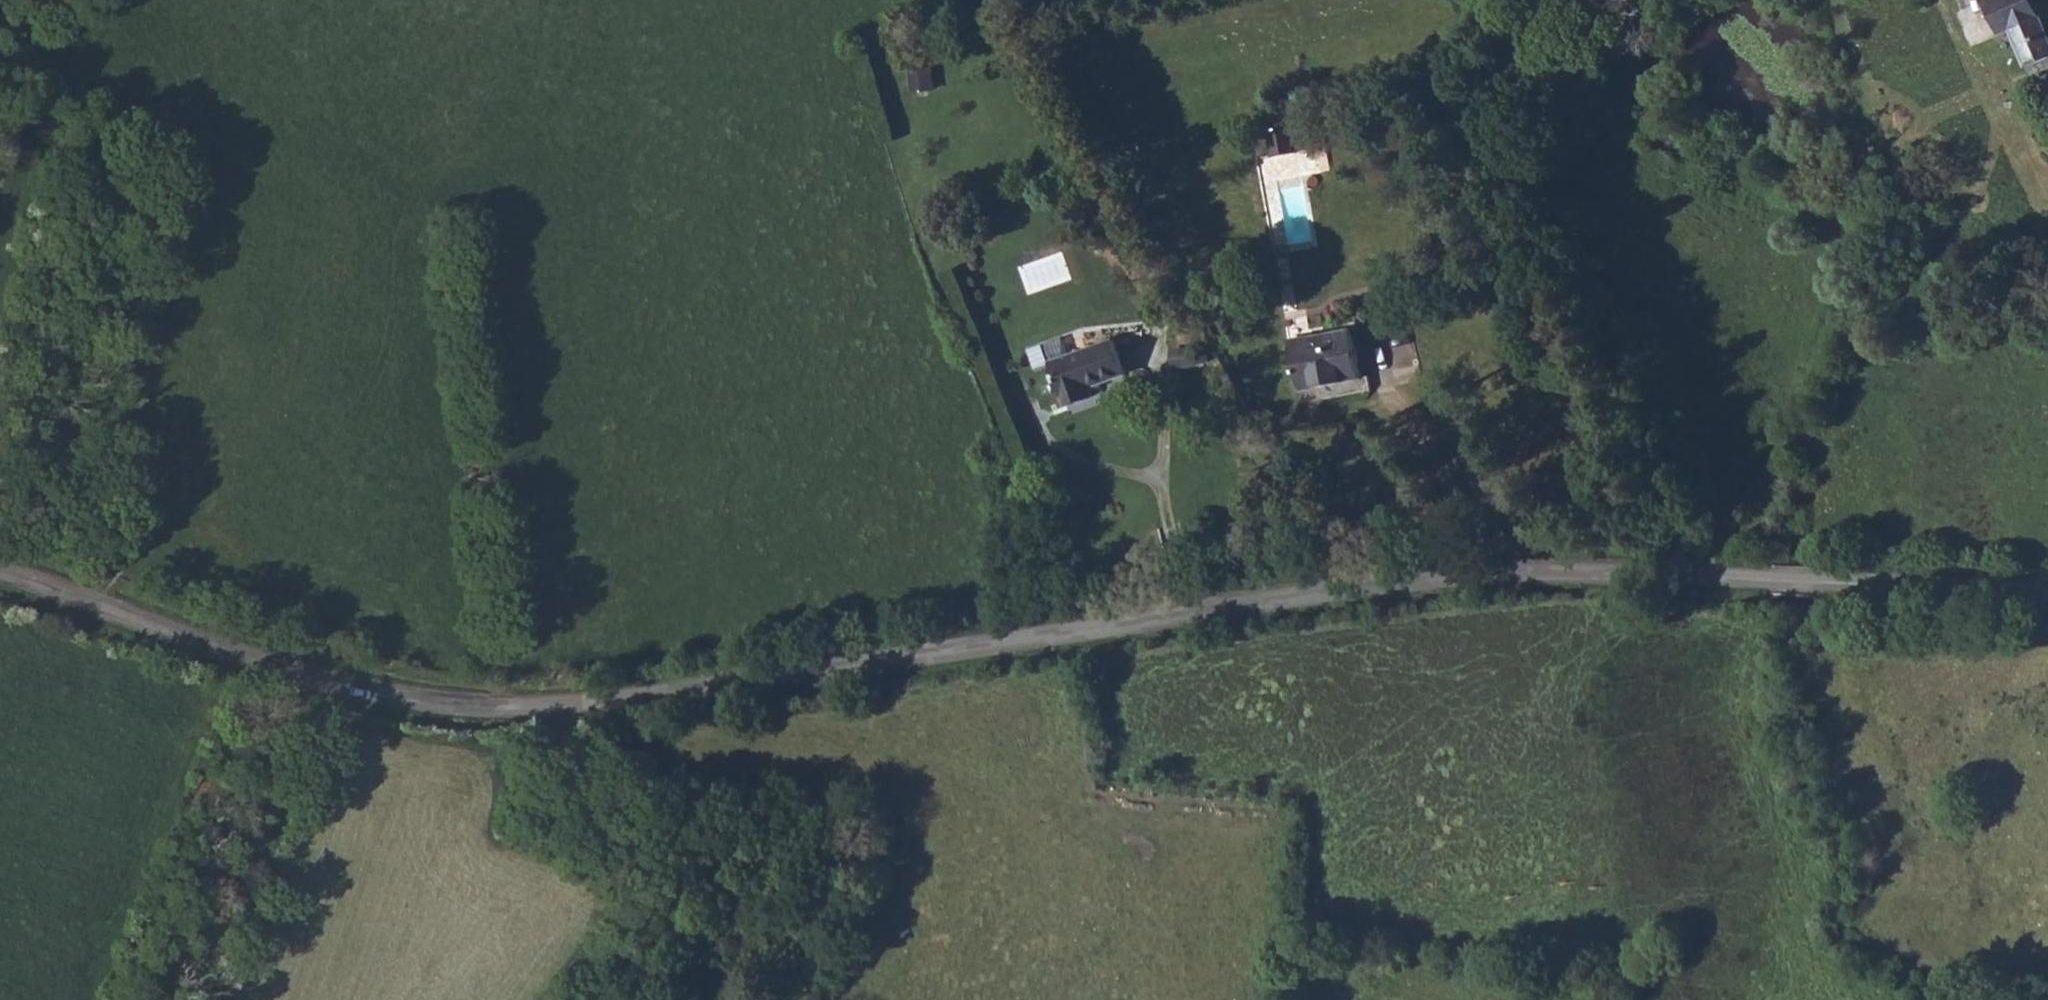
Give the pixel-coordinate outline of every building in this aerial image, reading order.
[(2005,14),(2017,9),(2033,48),(2047,43),(2047,0),(2042,0),(2037,2),(2036,0),(2000,0),(2005,14)] [(933,89),(935,68),(914,66),(912,87),(933,89)] [(1275,132),(1251,137),(1255,158),(1279,152),(1275,132)] [(1317,374),(1353,366),(1344,326),(1282,339),(1294,391),(1319,385),(1317,374)] [(1043,369),(1111,355),(1105,338),(1040,361),(1043,369)] [(1043,369),(1055,405),(1082,396),(1079,386),(1117,374),(1111,355),(1043,369)] [(1317,374),(1319,385),(1355,377),(1353,366),(1317,374)]
